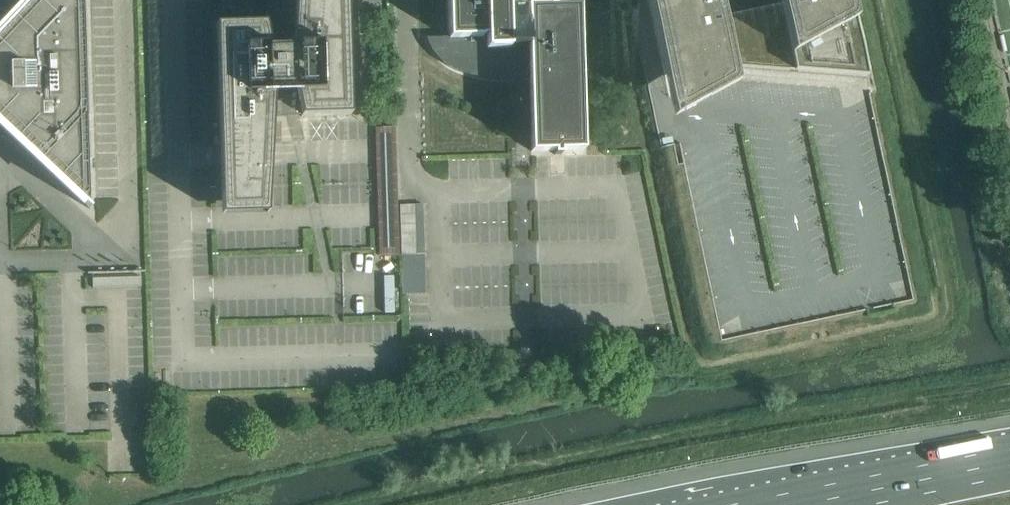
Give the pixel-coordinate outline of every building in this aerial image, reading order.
[(90,210),(91,208),(85,0),(0,0),(0,125),(90,210)] [(294,22),(293,29),(286,29),(286,28),(286,27),(285,26),(284,25),(282,24),(281,24),(280,23),(279,24),(278,24),(277,25),(276,25),(275,26),(275,27),(274,28),(274,29),(274,30),(267,30),(266,23),(216,24),(221,215),(268,214),(273,110),(299,109),(301,116),(351,115),(348,0),(295,0),(294,22)] [(510,80),(529,79),(531,151),(554,151),(554,154),(561,154),(561,150),(584,150),(580,3),(528,5),(528,0),(448,0),(449,37),(426,37),(428,42),(432,50),(437,57),(443,62),(449,67),(464,73),(479,77),(494,80),(510,80)] [(660,60),(643,62),(661,148),(673,145),(678,165),(683,164),(721,341),(867,310),(868,316),(894,310),(892,304),(913,300),(869,93),(875,92),(855,0),(647,0),(660,60)] [(395,127),(375,128),(379,255),(382,255),(398,255),(399,254),(395,127)] [(414,204),(399,204),(400,254),(415,254),(414,204)] [(139,273),(91,275),(92,287),(140,285),(139,273)] [(392,274),(382,275),(383,316),(393,315),(392,274)]
